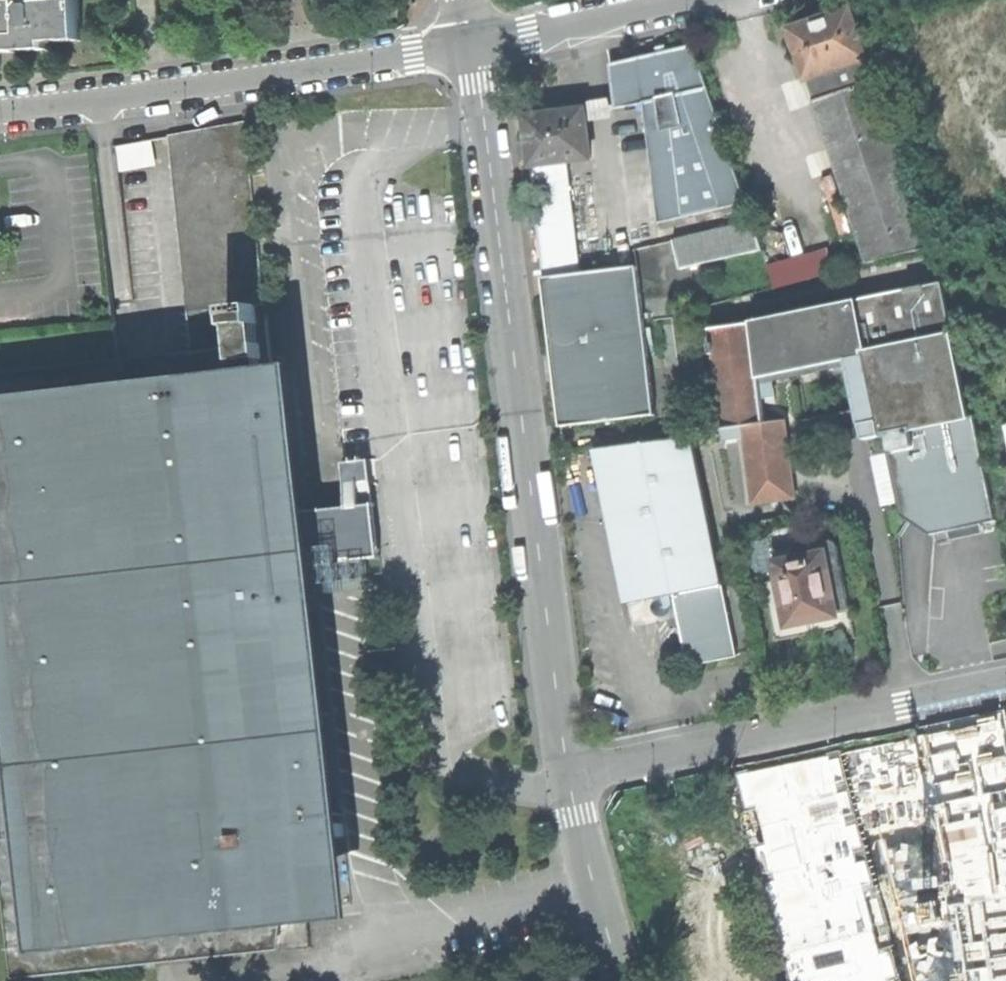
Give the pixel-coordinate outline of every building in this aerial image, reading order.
[(12,51),(50,49),(49,41),(66,41),(82,40),(82,32),(80,0),(0,0),(0,52),(12,51)] [(790,30),(807,79),(808,79),(868,59),(851,9),(827,17),(827,16),(819,18),(813,20),(813,22),(790,30)] [(694,46),(611,64),(616,106),(645,104),(650,152),(648,152),(642,163),(650,173),(653,173),(658,223),(747,202),(694,46)] [(868,59),(808,79),(870,263),(931,247),(868,59)] [(528,115),(534,165),(569,161),(594,158),(588,108),(555,112),(528,115)] [(205,380),(206,391),(276,383),(272,351),(248,121),(177,134),(205,380)] [(205,380),(177,134),(170,135),(194,352),(119,360),(0,373),(0,402),(205,380)] [(155,140),(120,144),(123,169),(158,165),(155,140)] [(534,165),(547,277),(583,272),(569,161),(534,165)] [(674,240),(680,268),(763,250),(754,222),(674,240)] [(771,286),(835,275),(830,247),(790,254),(785,228),(761,232),(771,286)] [(557,375),(563,425),(657,414),(640,270),(636,270),(635,266),(583,272),(547,277),(545,277),(557,375)] [(744,426),(753,497),(796,492),(787,419),(767,422),(761,377),(850,358),(868,354),(885,436),(890,435),(912,430),(971,417),(944,286),(926,289),(926,286),(907,290),(908,293),(754,325),(753,323),(711,329),(713,343),(710,343),(711,354),(714,353),(724,428),(744,426)] [(850,358),(868,440),(885,436),(868,354),(850,358)] [(35,899),(39,936),(219,916),(220,931),(262,926),(261,914),(284,911),(332,905),(324,831),(296,568),(290,513),(276,383),(206,391),(6,413),(50,836),(28,838),(29,848),(35,899)] [(976,416),(971,417),(912,430),(916,448),(893,453),(889,453),(901,516),(931,535),(998,521),(976,416)] [(890,435),(893,453),(916,448),(912,430),(890,435)] [(596,448),(626,603),(675,593),(722,584),(692,435),(596,448)] [(345,506),(290,513),(296,568),(350,561),(348,535),(345,506)] [(777,562),(790,624),(813,619),(839,614),(838,607),(850,604),(839,550),(838,544),(836,540),(834,539),(832,538),(794,546),(796,557),(777,562)] [(675,593),(690,665),(714,660),(737,655),(722,584),(675,593)] [(284,911),(261,914),(262,926),(220,931),(40,951),(39,936),(35,899),(18,901),(13,850),(29,848),(28,838),(0,586),(0,851),(15,980),(24,980),(228,957),(283,951),(284,911)] [(914,736),(954,904),(965,980),(1005,980),(1005,748),(1000,719),(914,736)] [(835,782),(843,780),(837,758),(829,760),(828,755),(736,773),(792,980),(887,980),(886,977),(894,975),(888,953),(880,955),(872,923),(880,921),(874,899),(866,901),(862,884),(869,882),(864,860),(856,862),(852,848),(860,846),(855,824),(846,826),(843,815),(852,813),(846,791),(838,793),(835,782)] [(343,822),(333,823),(334,836),(345,835),(343,822)] [(18,901),(35,899),(29,848),(13,850),(18,901)]
